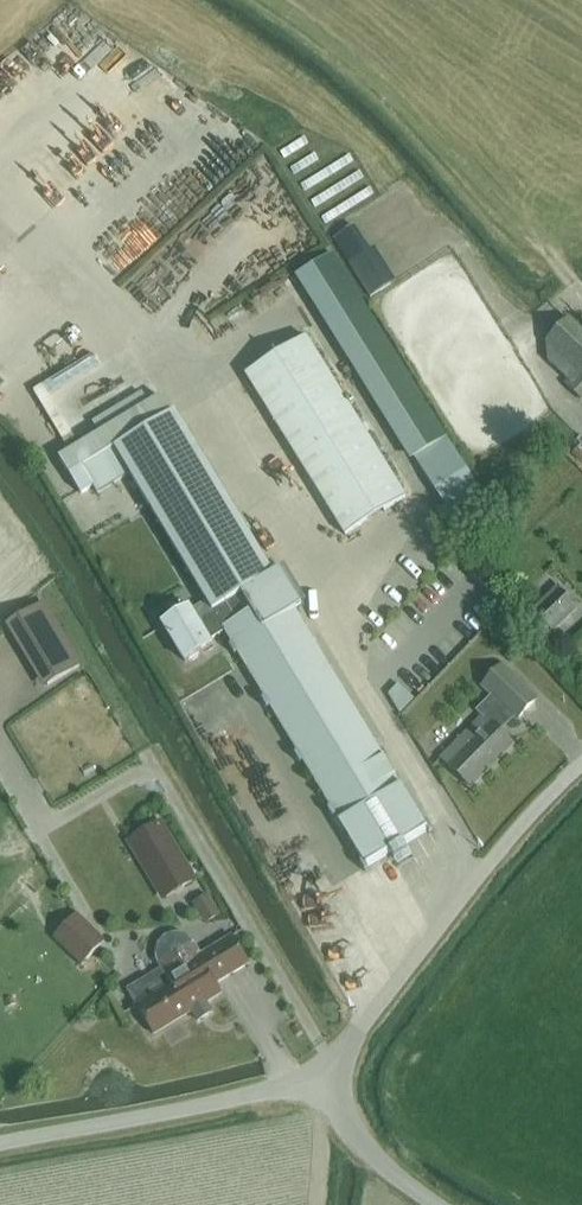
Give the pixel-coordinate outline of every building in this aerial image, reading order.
[(372,297),(400,281),(365,220),(337,236),(372,297)] [(562,381),(581,400),(581,336),(566,322),(548,343),(575,367),(562,381)] [(245,375),(346,536),(406,498),(306,337),(245,375)] [(161,397),(156,400),(140,374),(44,432),(59,458),(81,494),(94,486),(83,468),(115,449),(213,611),(198,621),(190,608),(163,625),(185,662),(213,646),(210,641),(225,631),(367,866),(427,830),(176,412),(172,415),(161,397)] [(558,586),(532,611),(553,633),(579,608),(558,586)] [(49,600),(9,623),(47,688),(87,665),(49,600)] [(503,666),(483,686),(492,695),(476,711),(482,717),(442,758),(470,786),(512,744),(498,731),(513,716),(517,719),(537,699),(503,666)] [(391,694),(407,708),(417,698),(402,683),(391,694)] [(202,912),(220,901),(186,844),(168,855),(202,912)] [(82,967),(105,942),(77,914),(53,939),(82,967)] [(161,961),(162,963),(160,964),(172,985),(136,1006),(153,1034),(221,993),(216,984),(248,964),(232,937),(199,956),(192,944),(190,946),(189,944),(187,941),(185,940),(184,939),(181,938),(179,937),(176,937),(173,937),(170,938),(168,938),(167,939),(165,940),(164,941),(162,944),(161,946),(160,948),(159,950),(159,952),(159,953),(159,956),(160,958),(160,959),(161,961)]
